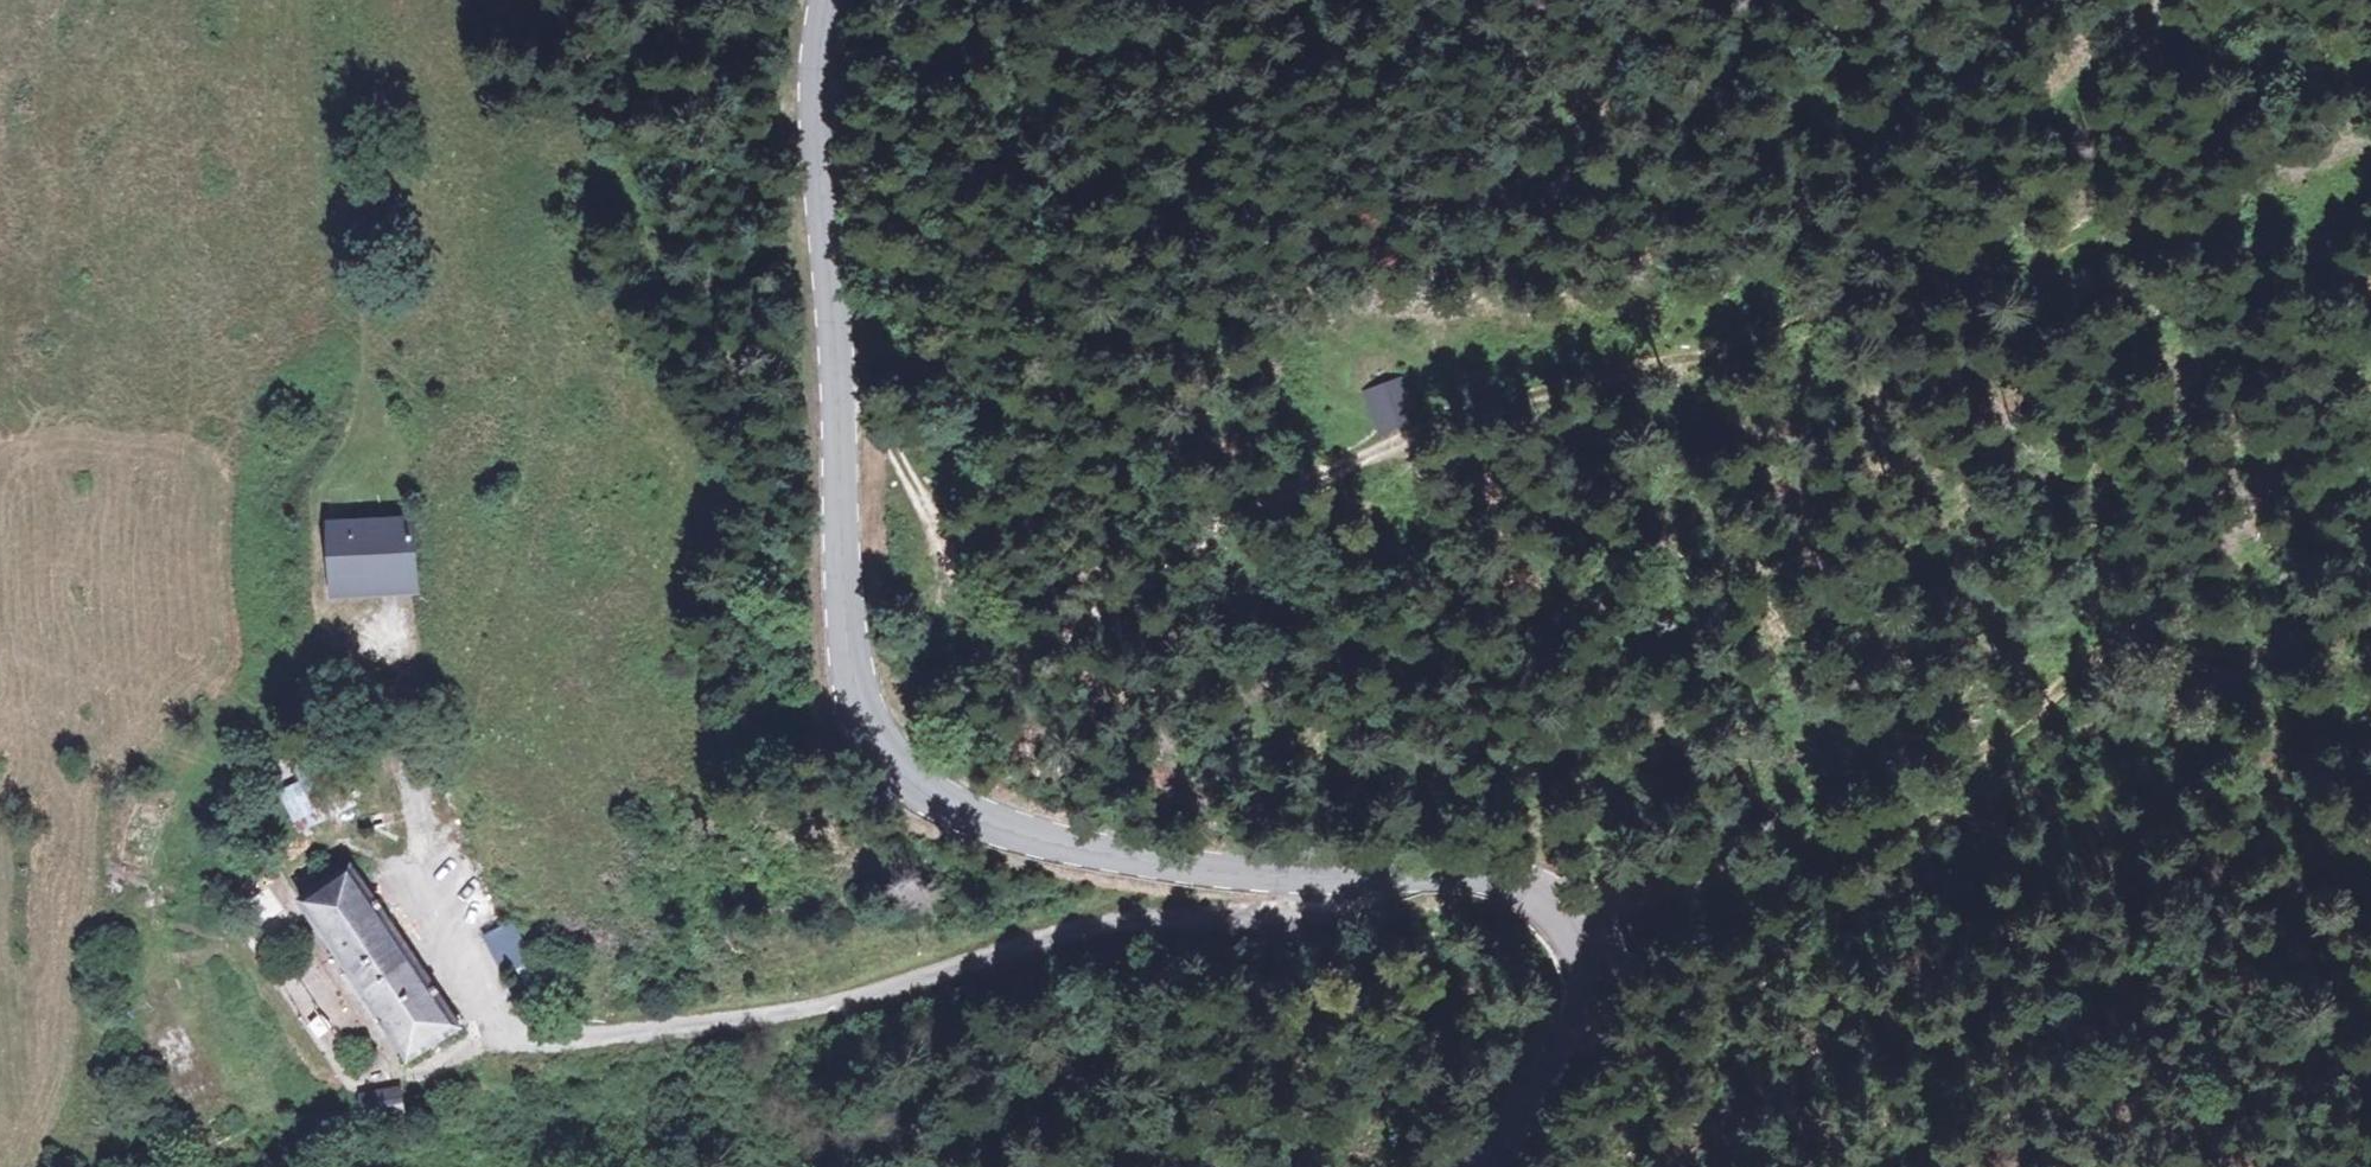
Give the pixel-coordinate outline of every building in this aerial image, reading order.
[(1402,378),(1361,389),(1374,435),(1415,423),(1402,378)] [(405,527),(314,530),(317,599),(408,596),(405,527)] [(299,834),(321,826),(304,781),(282,789),(299,834)] [(326,848),(279,886),(398,1037),(444,1001),(326,848)] [(399,1080),(357,1091),(365,1124),(408,1113),(399,1080)]
